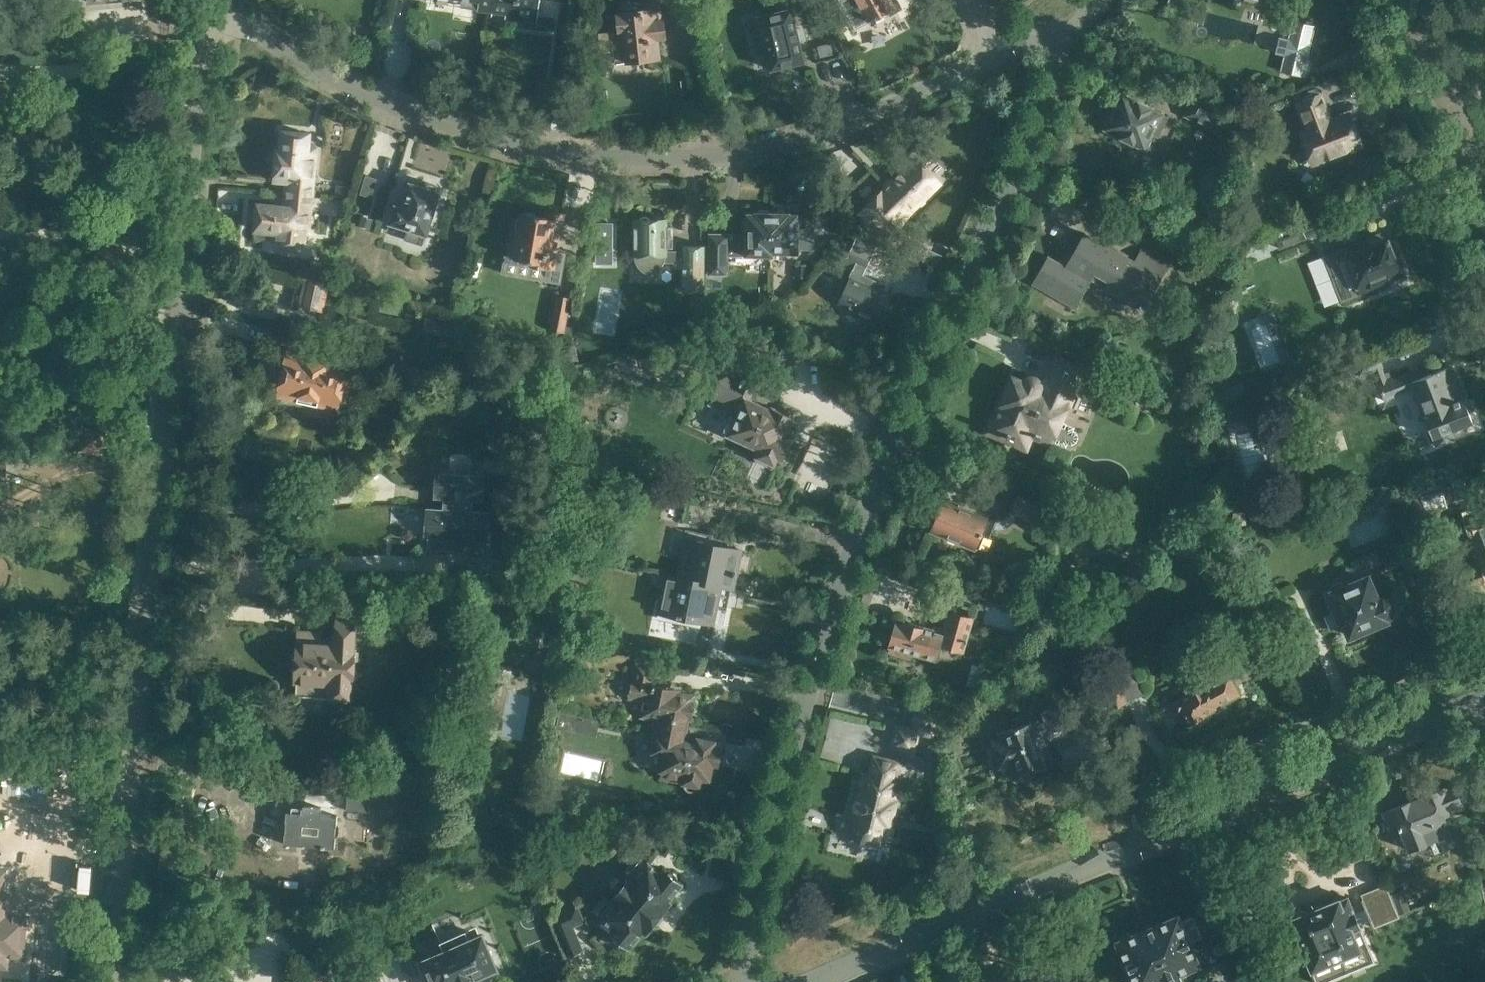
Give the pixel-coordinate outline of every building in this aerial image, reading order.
[(492,6),(493,0),(461,0),(460,7),(492,11),(492,6)] [(492,6),(505,8),(504,16),(535,20),(537,0),(493,0),(492,6)] [(612,30),(616,63),(658,58),(656,38),(661,37),(657,0),(630,0),(620,1),(622,14),(616,15),(618,29),(612,30)] [(756,2),(759,19),(749,21),(753,40),(763,38),(766,55),(798,49),(789,0),(769,0),(756,2)] [(890,0),(856,0),(860,8),(857,9),(864,22),(871,19),(872,21),(877,18),(875,17),(894,8),(890,0)] [(1280,72),(1305,78),(1310,61),(1306,60),(1314,26),(1292,20),(1288,39),(1278,37),(1275,52),(1284,54),(1280,72)] [(1151,131),(1157,134),(1166,115),(1134,100),(1135,98),(1124,93),(1123,95),(1122,94),(1105,127),(1143,146),(1151,131)] [(1185,114),(1222,133),(1232,113),(1196,94),(1185,114)] [(1299,132),(1312,164),(1360,145),(1351,121),(1346,123),(1343,116),(1337,118),(1337,116),(1332,118),(1333,119),(1330,121),(1320,94),(1297,103),(1307,129),(1299,132)] [(285,193),(313,196),(318,145),(311,145),(312,133),(283,130),(281,150),(277,149),(275,164),(277,164),(275,179),(287,180),(285,193)] [(936,183),(930,177),(934,174),(924,164),(921,167),(915,160),(886,189),(885,188),(860,212),(867,219),(866,220),(872,227),(873,225),(886,238),(899,225),(894,219),(903,210),(906,212),(936,183)] [(357,193),(371,198),(377,178),(363,174),(357,193)] [(404,238),(422,244),(440,191),(437,190),(438,185),(425,181),(423,185),(409,181),(401,206),(395,204),(389,221),(407,227),(404,238)] [(313,196),(285,193),(284,205),(257,202),(254,229),(275,231),(274,240),(305,244),(307,240),(308,227),(311,227),(313,196)] [(772,248),(772,212),(768,212),(766,208),(759,208),(758,212),(754,211),(754,213),(747,213),(747,219),(745,219),(745,239),(727,239),(727,234),(710,234),(710,272),(726,272),(726,253),(757,254),(757,251),(771,252),(771,248),(772,248)] [(506,255),(532,260),(531,264),(543,267),(541,278),(560,282),(566,248),(554,246),(555,240),(558,240),(563,213),(546,209),(545,216),(523,212),(518,238),(510,237),(506,255)] [(772,212),(772,248),(784,248),(784,251),(797,252),(798,220),(797,220),(797,214),(789,213),(789,212),(785,211),(784,209),(776,209),(774,212),(772,212)] [(1276,240),(1279,249),(1329,229),(1321,210),(1281,226),(1278,219),(1267,224),(1269,231),(1264,233),(1268,243),(1276,240)] [(648,273),(650,274),(653,273),(656,271),(660,268),(663,264),(664,263),(683,262),(683,289),(704,289),(704,244),(683,244),(683,252),(666,252),(666,218),(651,218),(645,215),(643,215),(638,218),(634,218),(634,250),(633,250),(633,257),(635,257),(636,260),(637,263),(639,266),(641,268),(645,272),(648,273)] [(1075,307),(1095,274),(1110,282),(1105,290),(1136,308),(1147,288),(1154,292),(1170,265),(1142,248),(1134,261),(1086,232),(1066,266),(1049,256),(1033,282),(1075,307)] [(877,244),(857,235),(851,248),(871,258),(877,244)] [(1345,271),(1331,277),(1340,299),(1401,275),(1388,239),(1368,247),(1365,239),(1337,250),(1345,271)] [(796,269),(792,269),(792,276),(805,276),(805,264),(796,264),(796,269)] [(887,284),(857,270),(852,268),(836,303),(866,317),(869,316),(875,319),(877,315),(881,310),(881,305),(890,287),(886,286),(887,284)] [(298,304),(322,310),(329,281),(305,275),(298,304)] [(549,329),(565,332),(572,296),(557,293),(549,329)] [(276,408),(294,413),(297,399),(335,407),(345,363),(288,351),(276,408)] [(758,447),(754,456),(756,457),(754,460),(772,468),(773,465),(775,466),(778,459),(783,462),(794,438),(785,434),(794,416),(787,412),(789,409),(780,404),(778,408),(782,410),(782,411),(769,405),(767,407),(749,398),(764,368),(747,360),(746,362),(727,353),(721,367),(724,368),(708,401),(735,414),(727,431),(758,447)] [(1030,431),(1067,447),(1068,444),(1070,444),(1072,444),(1075,442),(1076,440),(1077,436),(1077,434),(1076,432),(1074,431),(1074,430),(1075,427),(1060,420),(1081,371),(1057,360),(1043,390),(1037,387),(1038,385),(1037,382),(1036,380),(1034,379),(1031,378),(1029,379),(1028,380),(1026,382),(1013,377),(991,429),(1025,444),(1030,431)] [(1472,420),(1451,365),(1426,375),(1423,366),(1378,383),(1384,399),(1413,388),(1435,443),(1455,435),(1452,427),(1472,420)] [(77,453),(104,455),(107,429),(79,426),(77,453)] [(443,508),(473,510),(474,499),(483,499),(485,471),(436,468),(434,495),(444,496),(443,508)] [(1444,492),(1440,479),(1417,487),(1421,499),(1444,492)] [(1425,519),(1412,487),(1385,498),(1399,530),(1425,519)] [(1011,511),(1041,523),(1049,503),(1019,492),(1011,511)] [(980,532),(989,536),(996,520),(944,499),(933,528),(975,545),(980,532)] [(490,512),(473,510),(443,508),(428,507),(426,535),(429,535),(429,546),(483,550),(484,539),(488,540),(490,512)] [(678,574),(732,586),(743,588),(751,552),(711,543),(713,533),(688,528),(678,574)] [(732,586),(678,574),(666,572),(658,611),(712,623),(715,607),(727,610),(732,586)] [(1376,601),(1366,577),(1332,592),(1330,587),(1322,590),(1336,624),(1343,621),(1349,634),(1384,619),(1383,616),(1389,614),(1391,609),(1388,601),(1383,599),(1376,601)] [(355,634),(368,634),(369,612),(336,610),(334,638),(322,638),(322,632),(298,631),(297,642),(296,642),(294,666),(292,667),(292,677),(293,678),(293,680),(297,680),(296,695),(331,697),(331,699),(351,700),(352,685),(354,684),(356,682),(357,672),(355,670),(356,645),(355,645),(355,634)] [(913,653),(936,660),(941,646),(963,652),(973,616),(950,610),(943,632),(897,617),(889,645),(891,646),(889,651),(911,658),(913,653)] [(527,653),(548,657),(553,634),(532,630),(527,653)] [(659,718),(686,722),(687,715),(691,716),(694,701),(690,700),(691,696),(677,693),(679,686),(671,684),(671,686),(653,682),(657,665),(636,660),(628,694),(643,698),(640,712),(653,715),(652,716),(659,718)] [(1217,707),(1216,705),(1239,693),(1229,672),(1205,685),(1204,683),(1196,688),(1194,684),(1184,689),(1186,693),(1175,699),(1176,701),(1172,703),(1177,712),(1181,710),(1189,724),(1204,716),(1203,714),(1217,707)] [(1127,701),(1116,675),(1100,682),(1111,708),(1127,701)] [(1053,698),(1031,706),(1036,719),(996,733),(997,737),(992,739),(1005,775),(1013,772),(1015,777),(1030,772),(1028,766),(1050,759),(1041,733),(1062,726),(1053,698)] [(659,718),(652,716),(649,730),(657,732),(653,749),(664,752),(659,775),(684,780),(684,783),(684,785),(685,786),(686,788),(687,789),(689,790),(691,790),(693,790),(695,789),(697,788),(698,786),(698,783),(701,784),(703,777),(708,778),(711,762),(718,763),(723,743),(704,739),(706,726),(686,722),(659,718)] [(893,745),(912,750),(917,730),(897,726),(893,745)] [(905,764),(897,762),(874,756),(870,773),(869,773),(864,793),(858,792),(857,799),(853,800),(851,809),(853,812),(852,815),(857,817),(852,837),(858,839),(861,842),(867,844),(869,842),(872,841),(878,843),(884,823),(888,824),(899,781),(901,782),(905,764)] [(1409,850),(1415,848),(1416,851),(1431,844),(1430,842),(1436,839),(1441,850),(1457,844),(1445,813),(1464,806),(1454,781),(1383,811),(1390,829),(1399,825),(1409,850)] [(288,811),(285,843),(336,847),(339,816),(333,815),(334,807),(370,811),(372,787),(352,793),(323,790),(321,806),(305,804),(304,812),(288,811)] [(601,918),(614,929),(611,933),(629,948),(643,931),(643,933),(671,901),(669,899),(682,884),(663,868),(660,872),(648,862),(647,864),(638,856),(626,870),(632,875),(611,900),(605,895),(593,909),(602,917),(601,918)] [(1355,912),(1348,896),(1340,900),(1339,897),(1288,918),(1301,950),(1297,951),(1303,967),(1308,965),(1309,968),(1299,972),(1304,981),(1320,981),(1339,975),(1334,962),(1363,950),(1362,948),(1369,946),(1360,924),(1370,920),(1373,928),(1399,918),(1386,884),(1360,894),(1366,908),(1355,912)] [(8,970),(9,959),(25,960),(29,920),(10,918),(13,896),(0,895),(0,969),(8,970)] [(586,922),(578,903),(550,914),(567,956),(584,949),(574,926),(586,922)] [(1181,974),(1200,966),(1189,939),(1201,934),(1193,914),(1181,919),(1178,914),(1116,940),(1134,981),(1185,981),(1181,974)] [(474,981),(472,978),(475,977),(478,976),(496,968),(488,948),(487,949),(482,937),(470,942),(465,931),(440,942),(444,951),(420,961),(422,966),(429,981),(471,981),(474,981)] [(350,976),(352,981),(384,981),(379,966),(350,976)] [(287,981),(330,981),(331,976),(310,974),(310,972),(288,970),(287,981)]
